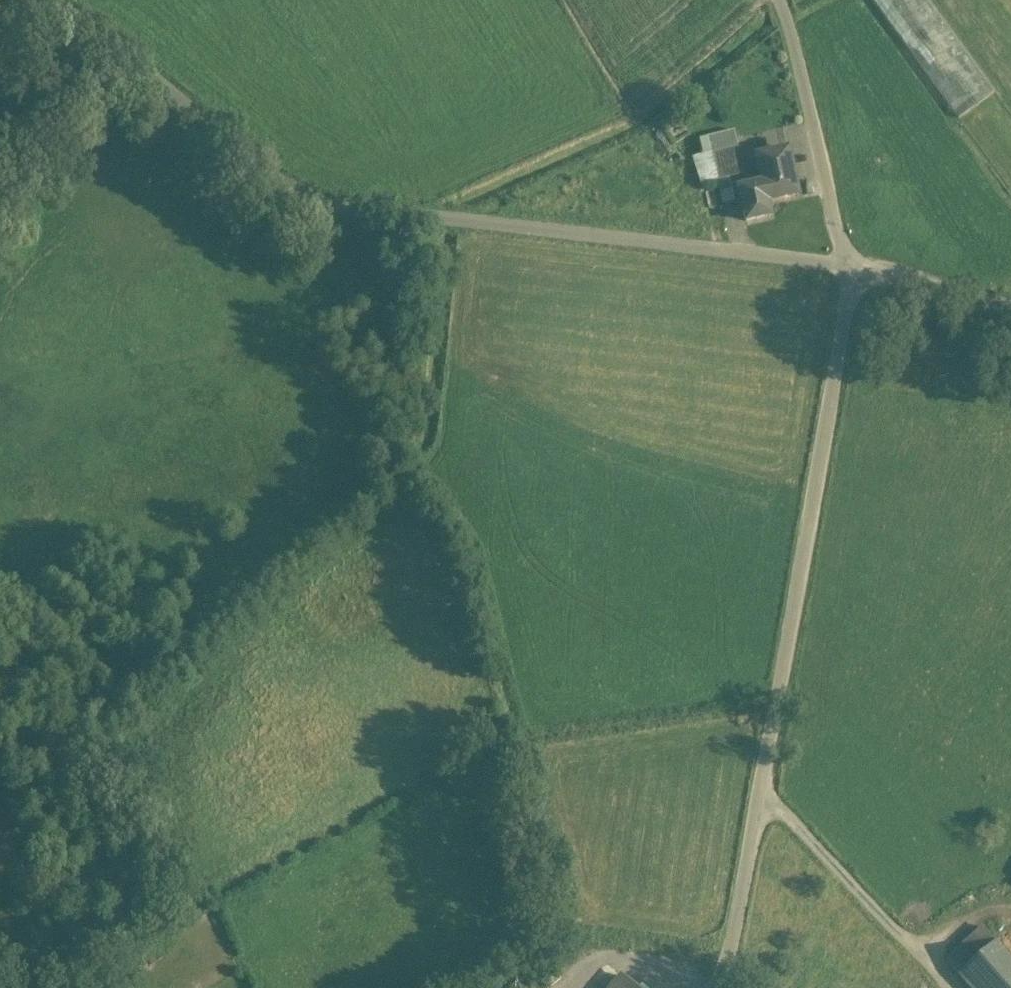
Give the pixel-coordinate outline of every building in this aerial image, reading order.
[(733,132),(706,139),(709,155),(737,148),(733,132)] [(698,141),(702,157),(710,155),(709,155),(706,139),(698,141)] [(737,148),(709,155),(710,155),(717,183),(729,179),(744,176),(737,148)] [(787,151),(756,158),(762,185),(738,190),(746,224),(770,218),(767,204),(798,197),(787,151)] [(717,183),(710,155),(702,157),(690,160),(697,188),(717,183)] [(729,179),(717,183),(722,203),(735,200),(729,179)] [(983,928),(947,961),(959,975),(995,941),(983,928)] [(995,941),(959,975),(970,987),(1010,987),(1010,960),(995,941)] [(612,987),(634,987),(622,977),(612,987)]
